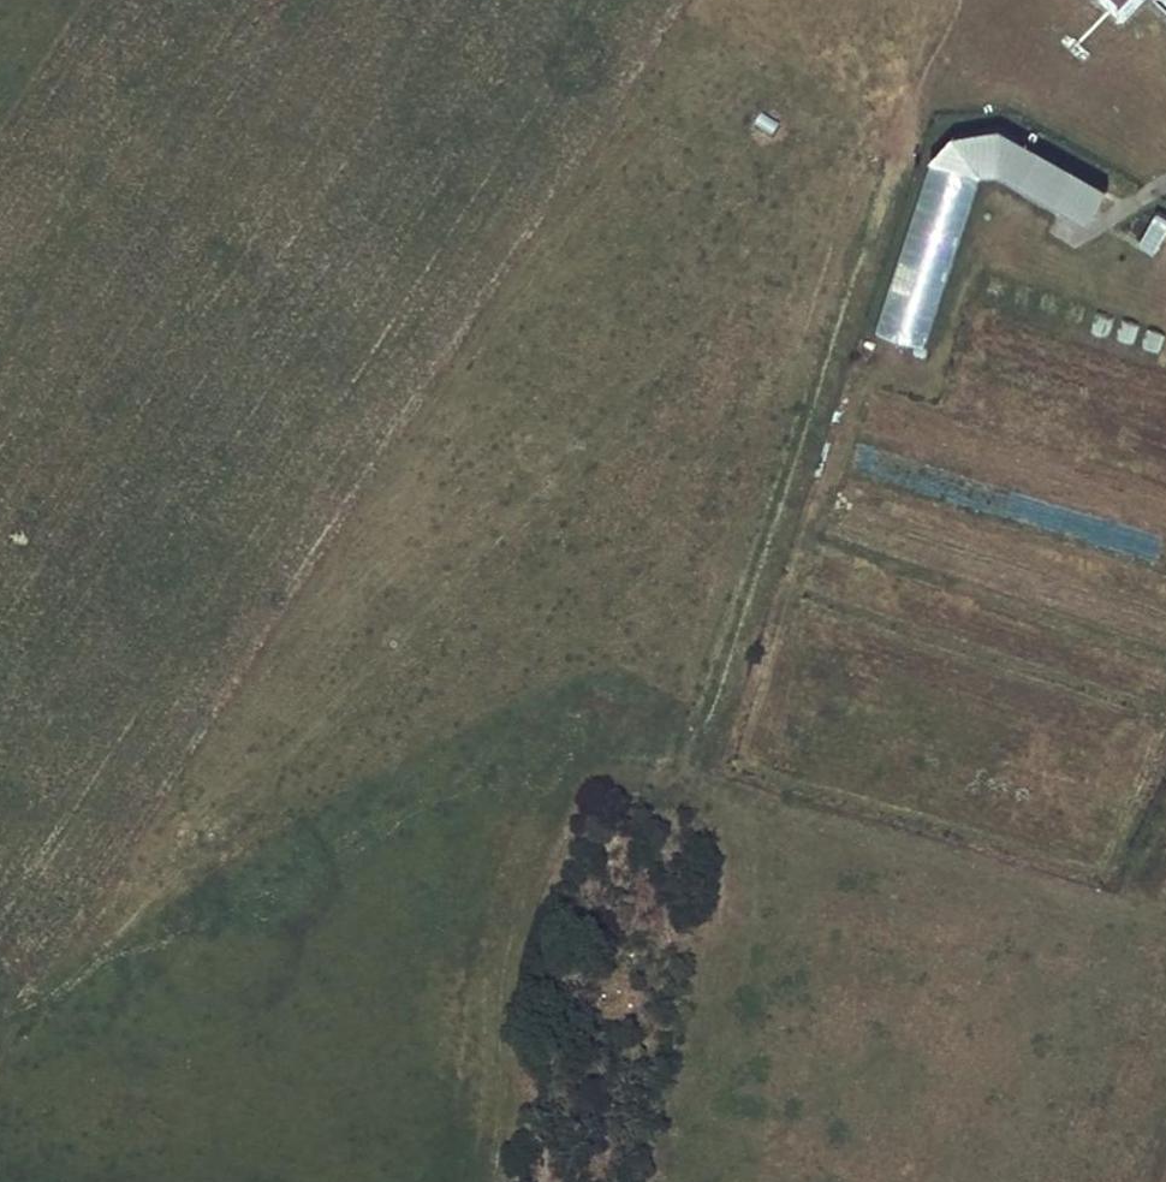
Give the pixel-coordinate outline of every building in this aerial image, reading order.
[(1107,1),(1102,6),(1124,26),(1148,0),(1106,0),(1107,1)] [(1000,171),(1089,221),(1108,186),(1001,126),(953,133),(930,155),(981,173),(1000,171)] [(981,173),(930,155),(874,331),(925,347),(981,173)] [(1165,225),(1165,213),(1151,208),(1139,242),(1158,248),(1165,225)]
